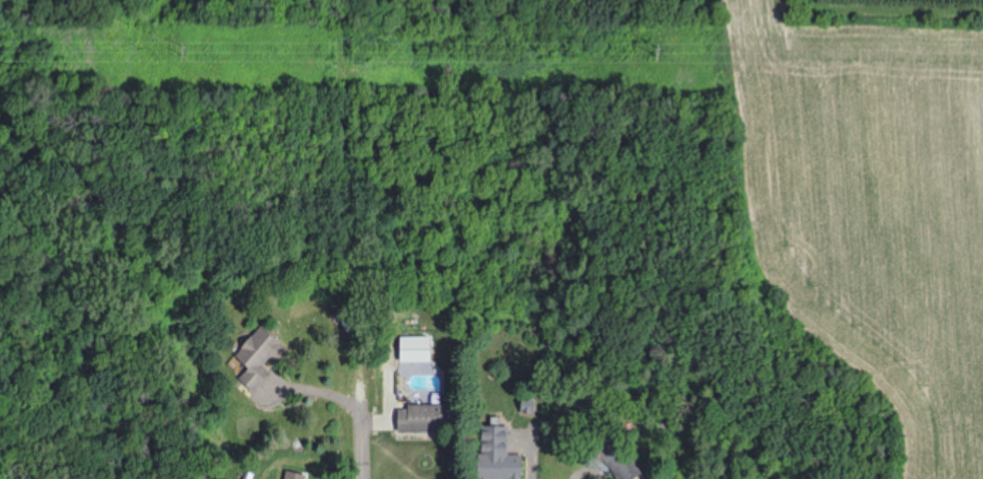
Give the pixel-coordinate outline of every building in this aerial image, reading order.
[(235,370),(243,374),(239,383),(270,398),(281,376),(268,370),(275,357),(283,361),(291,344),(256,327),(235,370)] [(403,432),(460,432),(460,406),(403,406),(403,432)] [(488,478),(521,478),(522,463),(505,463),(506,423),(489,423),(488,478)]
